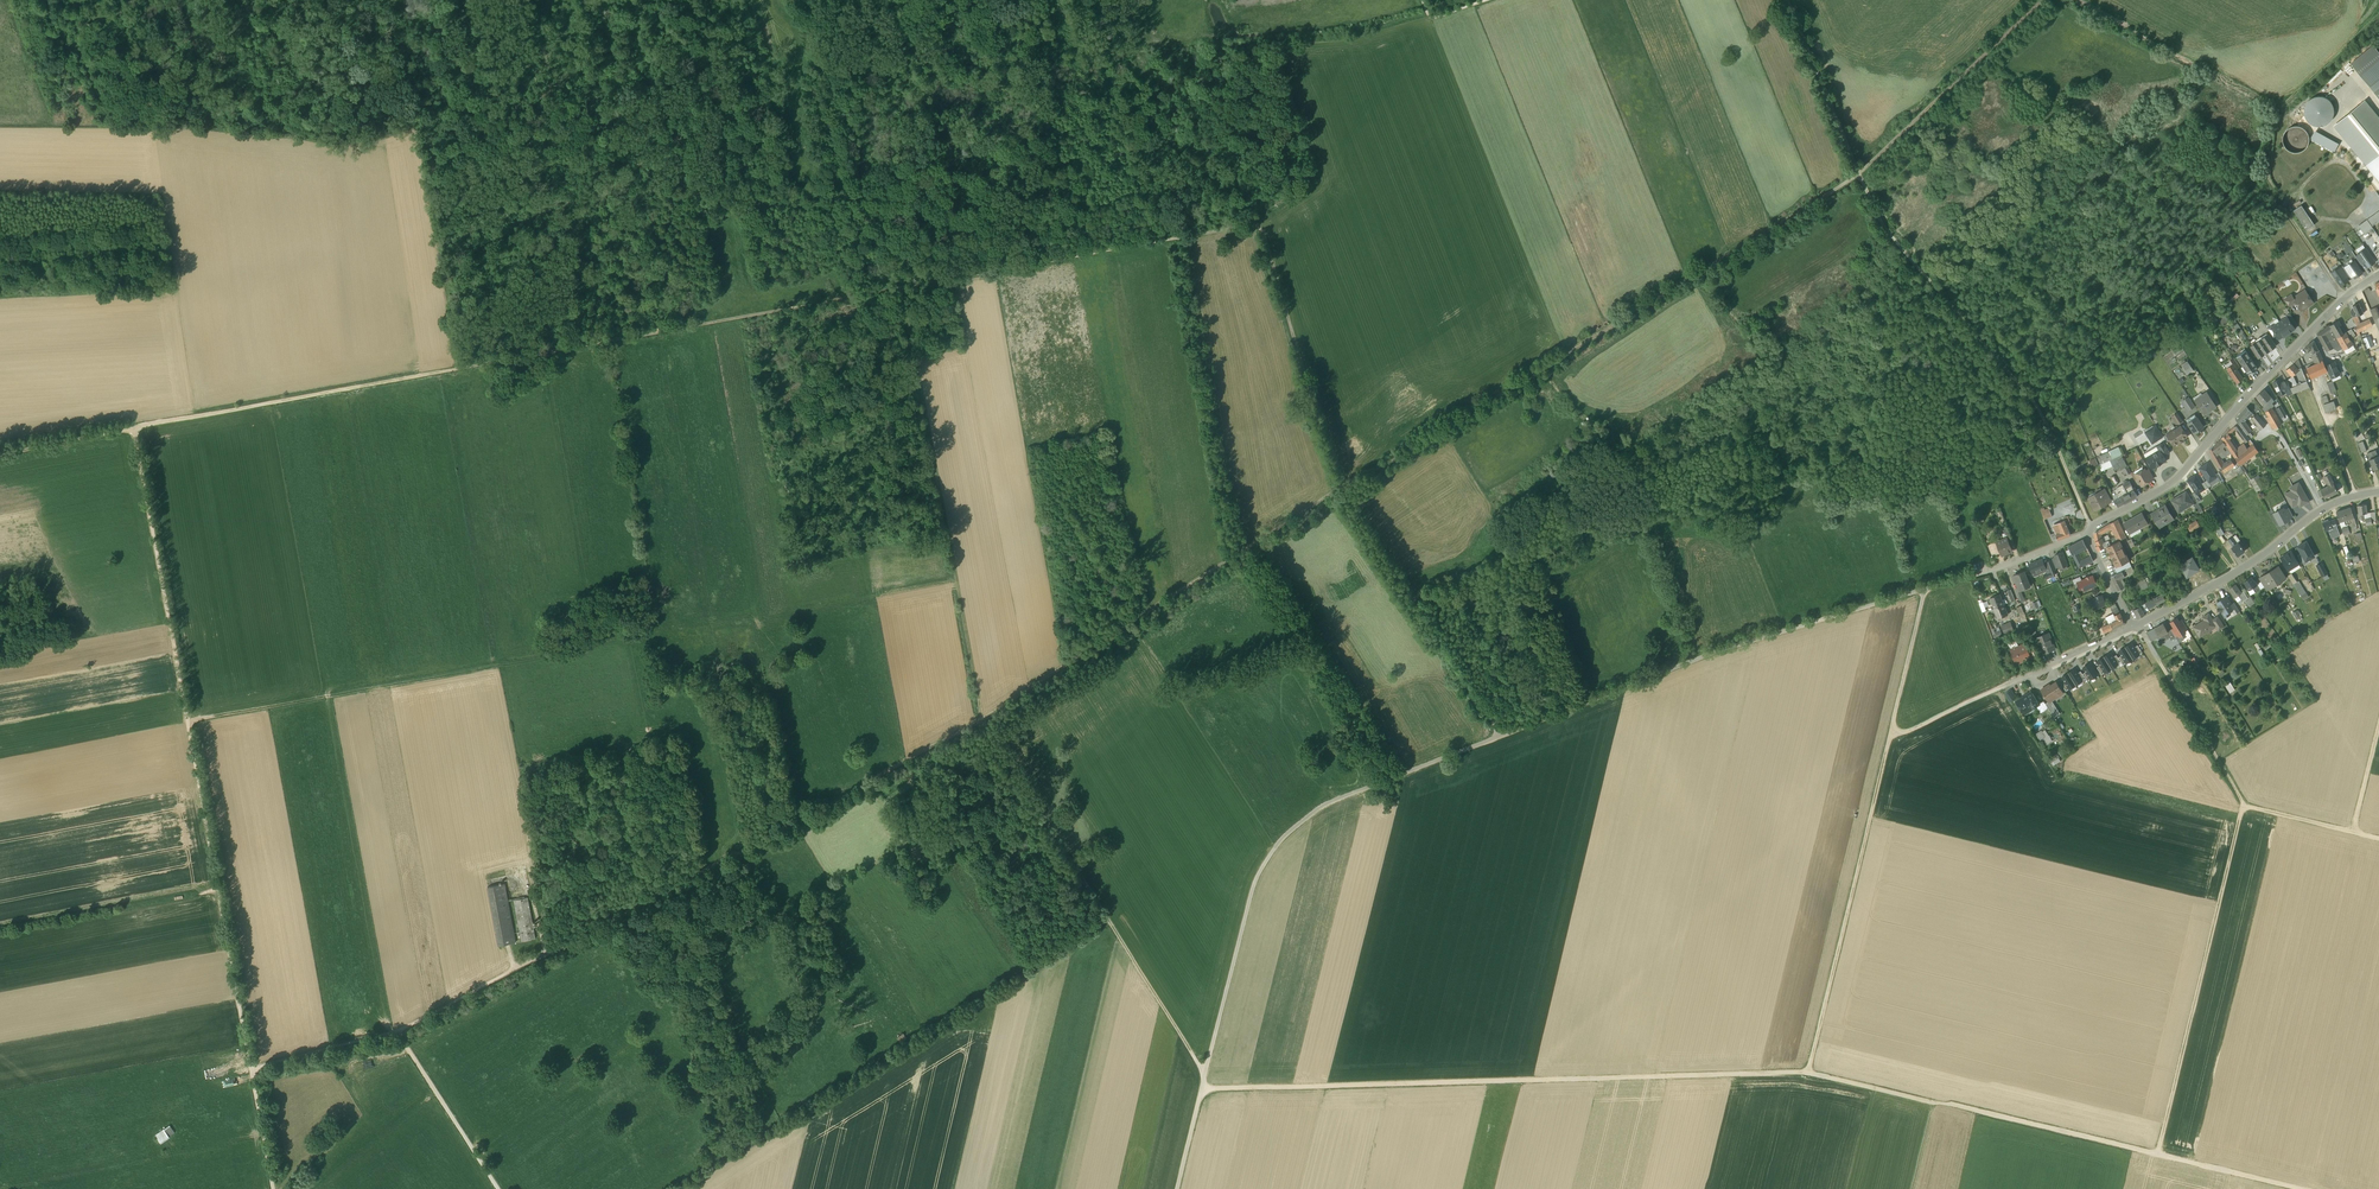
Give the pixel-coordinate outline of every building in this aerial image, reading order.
[(2351,63),(2370,86),(2378,79),(2378,52),(2373,45),(2351,63)] [(2325,125),(2329,122),(2332,119),(2334,115),(2334,111),(2334,107),(2333,103),(2330,100),(2326,97),(2322,96),(2318,95),(2314,96),(2310,99),(2307,102),(2305,105),(2304,110),(2305,114),(2306,118),(2309,121),(2312,124),(2316,125),(2321,126),(2325,125)] [(2365,100),(2335,125),(2378,178),(2378,117),(2365,100)] [(2303,150),(2306,148),(2308,145),(2309,141),(2309,137),(2308,134),(2306,130),(2303,128),(2300,126),(2296,126),(2292,126),(2289,127),(2286,130),(2284,133),(2283,137),(2283,140),(2284,144),(2286,147),(2288,150),(2292,151),(2295,152),(2299,152),(2303,150)] [(2313,225),(2300,206),(2294,210),(2307,230),(2313,225)] [(2372,225),(2378,220),(2378,210),(2367,219),(2372,225)] [(2373,227),(2372,225),(2367,219),(2358,225),(2364,233),(2373,227)] [(2365,248),(2358,253),(2359,253),(2365,262),(2368,266),(2375,261),(2365,248)] [(2361,264),(2365,262),(2359,253),(2355,256),(2361,264)] [(2362,272),(2354,260),(2347,265),(2354,275),(2355,277),(2362,272)] [(2351,277),(2354,275),(2347,265),(2344,267),(2349,275),(2351,277)] [(2332,271),(2341,285),(2348,281),(2346,277),(2340,267),(2339,266),(2332,271)] [(2343,266),(2340,267),(2346,277),(2349,275),(2344,267),(2343,266)] [(2369,286),(2362,290),(2371,306),(2378,303),(2369,286)] [(2296,300),(2295,300),(2296,301),(2302,310),(2314,302),(2307,292),(2296,300)] [(2291,294),(2285,298),(2290,306),(2296,301),(2295,300),(2291,294)] [(2359,302),(2353,305),(2354,309),(2350,310),(2353,316),(2357,314),(2357,315),(2363,312),(2359,302)] [(2370,309),(2374,319),(2378,317),(2378,312),(2376,306),(2370,309)] [(2296,321),(2290,313),(2287,315),(2287,316),(2288,316),(2292,323),(2296,321)] [(2287,316),(2280,321),(2288,333),(2291,331),(2291,329),(2295,327),(2292,323),(2288,316),(2287,316)] [(2360,323),(2356,324),(2359,330),(2372,324),(2370,318),(2365,320),(2360,322),(2360,323)] [(2235,320),(2232,322),(2240,334),(2243,332),(2235,320)] [(2338,320),(2330,324),(2335,332),(2337,336),(2343,333),(2339,325),(2341,324),(2338,320)] [(2272,326),(2272,327),(2277,334),(2279,337),(2283,335),(2285,336),(2288,333),(2280,321),(2272,326)] [(2329,325),(2317,334),(2318,334),(2317,334),(2327,350),(2326,350),(2327,350),(2331,348),(2332,348),(2331,348),(2338,344),(2336,341),(2331,343),(2328,337),(2332,334),(2335,332),(2330,324),(2329,325)] [(2272,325),(2268,328),(2273,336),(2277,334),(2272,327),(2272,326),(2272,325)] [(2352,328),(2347,330),(2351,337),(2356,335),(2352,328)] [(2343,333),(2337,336),(2339,339),(2344,348),(2353,343),(2346,331),(2343,333)] [(2332,334),(2328,337),(2331,343),(2336,341),(2339,339),(2337,336),(2335,332),(2332,334)] [(2275,345),(2268,334),(2262,338),(2270,349),(2275,345)] [(2370,335),(2363,338),(2367,347),(2374,344),(2370,335)] [(2270,349),(2262,338),(2257,342),(2264,353),(2270,349)] [(2314,340),(2304,347),(2307,352),(2311,349),(2313,353),(2318,350),(2314,340)] [(2264,353),(2257,342),(2252,345),(2259,356),(2264,353)] [(2241,353),(2237,355),(2249,374),(2258,368),(2246,350),(2241,353)] [(2318,350),(2313,353),(2317,363),(2323,360),(2318,350)] [(2240,366),(2234,357),(2231,359),(2233,363),(2237,368),(2240,366)] [(2230,358),(2224,361),(2227,367),(2233,363),(2231,359),(2230,358)] [(2298,358),(2293,363),(2298,368),(2302,367),(2298,358)] [(2311,378),(2318,375),(2327,371),(2323,360),(2317,363),(2316,363),(2316,364),(2313,365),(2309,366),(2306,367),(2311,378)] [(2188,361),(2182,364),(2188,373),(2194,369),(2188,361)] [(2326,365),(2331,376),(2339,373),(2334,361),(2326,365)] [(2233,363),(2227,367),(2237,382),(2243,378),(2237,368),(2233,363)] [(2299,370),(2298,368),(2293,363),(2286,369),(2292,376),(2296,372),(2299,370)] [(2307,380),(2302,367),(2298,368),(2299,370),(2296,372),(2300,383),(2307,380)] [(2281,382),(2280,378),(2273,381),(2279,394),(2288,390),(2284,381),(2281,382)] [(2332,379),(2327,382),(2331,391),(2336,389),(2332,379)] [(2293,386),(2291,387),(2292,388),(2293,392),(2303,389),(2309,386),(2307,380),(2300,383),(2293,386)] [(2264,389),(2256,396),(2265,406),(2263,408),(2266,411),(2272,407),(2269,403),(2269,402),(2267,400),(2271,397),(2264,389)] [(2207,392),(2202,395),(2203,396),(2196,401),(2204,414),(2216,406),(2207,392)] [(2189,396),(2182,401),(2188,410),(2195,405),(2189,396)] [(2322,404),(2325,412),(2336,408),(2333,401),(2322,404)] [(2247,406),(2236,418),(2239,422),(2242,427),(2244,429),(2248,426),(2244,421),(2246,419),(2245,418),(2251,411),(2247,406)] [(2274,411),(2272,407),(2266,411),(2268,416),(2266,418),(2271,425),(2275,427),(2281,423),(2274,411)] [(2283,422),(2276,410),(2274,411),(2281,423),(2283,422)] [(2183,420),(2177,412),(2173,415),(2178,423),(2183,420)] [(2195,413),(2186,419),(2189,422),(2197,417),(2195,413)] [(2197,417),(2189,422),(2195,432),(2203,426),(2197,417)] [(2266,425),(2259,417),(2255,421),(2262,428),(2266,425)] [(2156,424),(2145,431),(2153,442),(2163,435),(2156,424)] [(2181,425),(2168,434),(2174,444),(2187,435),(2181,425)] [(2242,427),(2238,431),(2246,441),(2250,438),(2247,434),(2244,429),(2242,427)] [(2228,432),(2222,437),(2233,453),(2235,452),(2234,451),(2237,449),(2237,448),(2231,440),(2233,438),(2228,432)] [(2222,438),(2214,445),(2217,450),(2224,445),(2226,443),(2222,438)] [(2363,439),(2358,441),(2362,451),(2367,449),(2363,439)] [(2170,452),(2164,442),(2157,446),(2159,449),(2160,449),(2164,455),(2170,452)] [(2244,442),(2237,448),(2237,449),(2237,448),(2234,451),(2235,452),(2233,453),(2235,456),(2248,447),(2244,442)] [(2217,450),(2214,445),(2209,449),(2217,462),(2222,460),(2217,450)] [(2248,447),(2235,456),(2240,463),(2245,460),(2256,451),(2251,445),(2248,447)] [(2121,454),(2118,446),(2096,456),(2099,464),(2121,454)] [(2376,448),(2367,451),(2370,457),(2378,454),(2376,448)] [(2159,449),(2146,457),(2153,467),(2157,465),(2157,464),(2157,463),(2160,461),(2161,462),(2162,462),(2166,459),(2164,455),(2160,449),(2159,449)] [(2370,457),(2374,467),(2378,465),(2378,456),(2378,454),(2370,457)] [(2124,468),(2128,466),(2123,456),(2118,459),(2119,462),(2117,463),(2121,469),(2124,468)] [(2093,466),(2098,464),(2096,457),(2090,460),(2093,466)] [(2224,463),(2219,466),(2223,472),(2235,464),(2231,458),(2224,463)] [(2215,473),(2208,462),(2200,468),(2208,479),(2209,481),(2217,476),(2215,473)] [(2145,468),(2136,473),(2142,484),(2147,481),(2146,480),(2150,478),(2146,470),(2145,468)] [(2218,471),(2215,473),(2217,476),(2221,483),(2224,480),(2218,471)] [(2250,478),(2257,490),(2266,485),(2259,473),(2255,475),(2250,478)] [(2206,489),(2202,482),(2196,474),(2188,479),(2196,490),(2198,494),(2206,489)] [(2329,484),(2321,488),(2324,496),(2338,489),(2332,477),(2327,479),(2329,484)] [(2133,488),(2129,480),(2123,484),(2127,490),(2123,492),(2125,495),(2130,492),(2131,493),(2135,491),(2137,490),(2135,487),(2133,488)] [(2295,490),(2287,494),(2292,505),(2302,499),(2304,502),(2309,499),(2299,481),(2292,485),(2295,490)] [(2111,499),(2105,488),(2101,490),(2104,497),(2106,502),(2111,499)] [(2101,490),(2088,497),(2095,509),(2102,505),(2102,504),(2106,502),(2104,497),(2101,490)] [(2186,490),(2180,494),(2180,495),(2172,500),(2178,510),(2188,504),(2189,505),(2194,502),(2186,490)] [(2202,500),(2198,494),(2196,490),(2192,493),(2198,501),(2198,502),(2202,500)] [(2124,495),(2122,496),(2115,499),(2118,506),(2138,495),(2135,491),(2131,493),(2130,492),(2125,495),(2124,495)] [(2198,501),(2193,504),(2198,512),(2203,509),(2198,502),(2198,501)] [(2165,502),(2156,508),(2157,509),(2151,512),(2160,526),(2174,517),(2165,502)] [(2366,502),(2358,503),(2359,512),(2360,518),(2365,517),(2364,512),(2367,511),(2366,502)] [(2351,505),(2344,507),(2348,522),(2351,521),(2350,517),(2349,518),(2349,517),(2354,515),(2351,505)] [(2284,506),(2274,511),(2280,523),(2290,517),(2289,517),(2285,508),(2284,506)] [(2293,514),(2289,506),(2285,508),(2289,517),(2290,517),(2293,514)] [(2041,509),(2045,518),(2052,515),(2049,508),(2046,509),(2045,507),(2041,509)] [(2344,507),(2336,510),(2339,520),(2345,518),(2346,519),(2345,519),(2346,522),(2348,522),(2344,507)] [(2143,511),(2124,522),(2131,535),(2150,524),(2143,511)] [(2331,519),(2329,520),(2328,517),(2322,520),(2324,523),(2323,523),(2324,525),(2325,528),(2328,527),(2329,531),(2332,530),(2331,526),(2335,525),(2335,524),(2337,523),(2335,517),(2334,518),(2334,517),(2331,518),(2331,519)] [(2118,518),(2109,523),(2111,527),(2120,523),(2118,518)] [(2071,534),(2066,523),(2065,519),(2052,525),(2055,532),(2058,539),(2071,534)] [(2196,520),(2189,524),(2192,530),(2200,525),(2196,520)] [(2109,523),(2099,529),(2100,533),(2111,527),(2109,523)] [(2120,523),(2111,527),(2115,535),(2118,540),(2119,539),(2126,536),(2120,523)] [(2224,532),(2220,524),(2216,527),(2221,534),(2222,534),(2224,532)] [(2228,538),(2226,540),(2222,534),(2221,534),(2220,535),(2228,548),(2232,545),(2233,544),(2228,538)] [(2233,535),(2233,534),(2228,538),(2233,544),(2238,541),(2233,535)] [(2104,541),(2102,537),(2101,537),(2096,540),(2098,544),(2096,545),(2098,549),(2107,545),(2118,540),(2115,535),(2104,541)] [(2007,537),(1997,541),(2002,554),(2013,549),(2010,542),(2007,537)] [(2081,559),(2078,552),(2088,547),(2083,538),(2069,546),(2079,567),(2094,560),(2091,554),(2081,559)] [(2118,540),(2107,545),(2117,565),(2129,559),(2119,539),(2118,540)] [(2306,558),(2314,554),(2307,539),(2298,544),(2302,551),(2306,558)] [(2233,544),(2232,545),(2238,554),(2245,549),(2239,540),(2238,541),(2233,544)] [(2291,549),(2281,556),(2289,567),(2299,561),(2291,549)] [(2063,551),(2055,554),(2056,556),(2059,566),(2060,567),(2060,566),(2067,564),(2068,564),(2063,551)] [(2306,558),(2302,551),(2298,553),(2302,560),(2306,558)] [(2180,563),(2187,575),(2200,568),(2193,555),(2180,563)] [(2043,558),(2030,564),(2034,574),(2049,568),(2047,562),(2044,563),(2043,558)] [(2129,559),(2117,565),(2115,566),(2117,570),(2131,563),(2129,559)] [(2055,568),(2052,560),(2047,562),(2050,571),(2044,573),(2046,578),(2055,574),(2053,569),(2055,568)] [(2317,563),(2322,574),(2328,571),(2322,561),(2317,563)] [(2279,565),(2269,571),(2269,570),(2259,576),(2265,585),(2269,583),(2271,586),(2286,576),(2279,565)] [(2128,567),(2122,570),(2125,575),(2131,572),(2128,567)] [(2122,570),(2112,575),(2119,589),(2124,586),(2126,585),(2122,577),(2125,575),(2122,570)] [(2025,571),(2014,575),(2019,587),(2030,583),(2025,571)] [(2297,580),(2292,571),(2288,573),(2294,582),(2297,580)] [(2093,575),(2082,579),(2078,581),(2081,590),(2097,583),(2093,575)] [(2252,575),(2245,579),(2250,587),(2253,585),(2256,590),(2260,587),(2255,578),(2254,579),(2252,575)] [(2145,577),(2138,580),(2142,588),(2148,585),(2145,577)] [(2299,579),(2294,582),(2303,597),(2308,594),(2299,579)] [(2241,590),(2236,582),(2230,586),(2235,594),(2238,592),(2243,599),(2248,595),(2246,592),(2248,591),(2245,587),(2241,590)] [(2177,584),(2166,590),(2169,594),(2170,593),(2171,593),(2174,591),(2179,588),(2177,584)] [(2166,590),(2154,596),(2157,602),(2170,595),(2169,594),(2166,590)] [(2001,593),(1990,597),(1994,607),(2004,603),(2001,593)] [(2103,594),(2092,599),(2095,607),(2106,603),(2103,594)] [(2226,594),(2217,600),(2220,604),(2223,609),(2228,610),(2232,608),(2232,607),(2233,606),(2231,602),(2226,594)] [(2154,596),(2145,601),(2149,607),(2156,603),(2157,605),(2158,604),(2157,602),(2154,596)] [(2240,609),(2234,600),(2231,602),(2233,606),(2232,607),(2232,608),(2235,612),(2240,609)] [(2145,601),(2134,608),(2139,616),(2145,613),(2143,608),(2148,605),(2145,601)] [(2004,603),(1994,607),(1998,617),(2008,613),(2004,603)] [(2117,605),(2111,608),(2113,612),(2115,614),(2120,611),(2117,605)] [(2299,607),(2294,610),(2297,616),(2302,614),(2299,607)] [(2117,619),(2111,621),(2114,627),(2125,621),(2120,611),(2115,614),(2117,619)] [(2209,611),(2203,615),(2205,618),(2194,625),(2200,634),(2216,624),(2215,622),(2215,621),(2213,617),(2209,611)] [(2113,612),(2106,616),(2110,622),(2111,621),(2117,619),(2115,614),(2113,612)] [(2224,624),(2218,614),(2213,617),(2215,621),(2215,622),(2216,624),(2219,628),(2224,624)] [(2177,616),(2171,620),(2175,625),(2179,632),(2182,633),(2186,630),(2184,627),(2180,621),(2177,616)] [(2010,620),(2002,624),(2006,632),(2014,629),(2010,620)] [(2110,622),(2102,626),(2105,631),(2114,627),(2111,621),(2110,622)] [(2163,621),(2156,626),(2160,634),(2168,630),(2168,629),(2163,621)] [(2001,630),(1997,631),(1995,626),(1993,627),(1996,635),(2002,633),(2001,630)] [(2151,639),(2160,634),(2156,626),(2147,630),(2151,639)] [(2172,627),(2168,629),(2168,630),(2160,634),(2163,640),(2170,636),(2172,638),(2177,636),(2176,634),(2172,627)] [(2038,635),(2038,637),(2044,651),(2055,647),(2049,631),(2038,635)] [(2018,636),(2008,640),(2010,647),(2020,643),(2018,636)] [(2020,643),(2010,647),(2016,660),(2026,656),(2026,659),(2032,656),(2026,641),(2020,643)] [(2133,657),(2140,653),(2135,645),(2132,641),(2126,645),(2133,657)] [(2135,645),(2140,653),(2143,651),(2138,643),(2135,645)] [(2127,661),(2133,657),(2126,645),(2119,649),(2122,653),(2127,661)] [(2111,651),(2104,655),(2112,666),(2118,662),(2113,655),(2111,651)] [(2117,653),(2113,655),(2118,662),(2122,660),(2119,655),(2117,653)] [(2122,653),(2119,655),(2122,660),(2124,663),(2127,661),(2122,653)] [(2104,655),(2098,659),(2101,663),(2106,670),(2112,666),(2104,655)] [(2090,661),(2084,665),(2087,670),(2091,677),(2098,673),(2090,661)] [(2106,670),(2101,663),(2097,665),(2102,673),(2106,670)] [(2075,667),(2069,671),(2076,683),(2083,678),(2078,671),(2075,667)] [(2078,671),(2083,678),(2086,676),(2083,672),(2081,669),(2078,671)] [(2083,672),(2086,676),(2088,679),(2091,677),(2087,670),(2083,672)] [(2069,671),(2062,675),(2065,679),(2070,687),(2076,683),(2069,671)] [(2231,690),(2236,687),(2229,676),(2224,680),(2231,690)] [(2067,689),(2070,687),(2065,679),(2062,681),(2067,689)] [(2181,679),(2177,681),(2185,695),(2190,692),(2181,679)] [(2057,680),(2049,685),(2048,683),(2042,687),(2050,699),(2050,700),(2052,698),(2056,696),(2055,693),(2062,688),(2057,680)] [(2223,684),(2219,686),(2224,695),(2228,693),(2223,684)] [(2011,688),(2005,691),(2010,699),(2016,696),(2011,688)] [(2032,689),(2026,693),(2027,694),(2018,700),(2023,709),(2032,703),(2033,706),(2034,706),(2040,702),(2032,689)] [(2046,701),(2055,715),(2061,711),(2052,698),(2050,700),(2050,699),(2046,701)] [(2032,703),(2023,709),(2025,712),(2026,712),(2026,713),(2035,708),(2034,706),(2033,706),(2032,703)] [(2036,727),(2044,721),(2041,717),(2033,723),(2036,727)] [(2042,728),(2036,732),(2040,737),(2045,734),(2042,728)] [(2050,756),(2053,762),(2062,758),(2059,752),(2050,756)] [(505,885),(486,889),(498,947),(516,944),(505,885)] [(528,900),(516,902),(525,943),(537,940),(528,900)] [(348,1074),(380,1064),(377,1056),(346,1067),(348,1074)] [(164,1129),(155,1135),(160,1142),(169,1136),(164,1129)]
